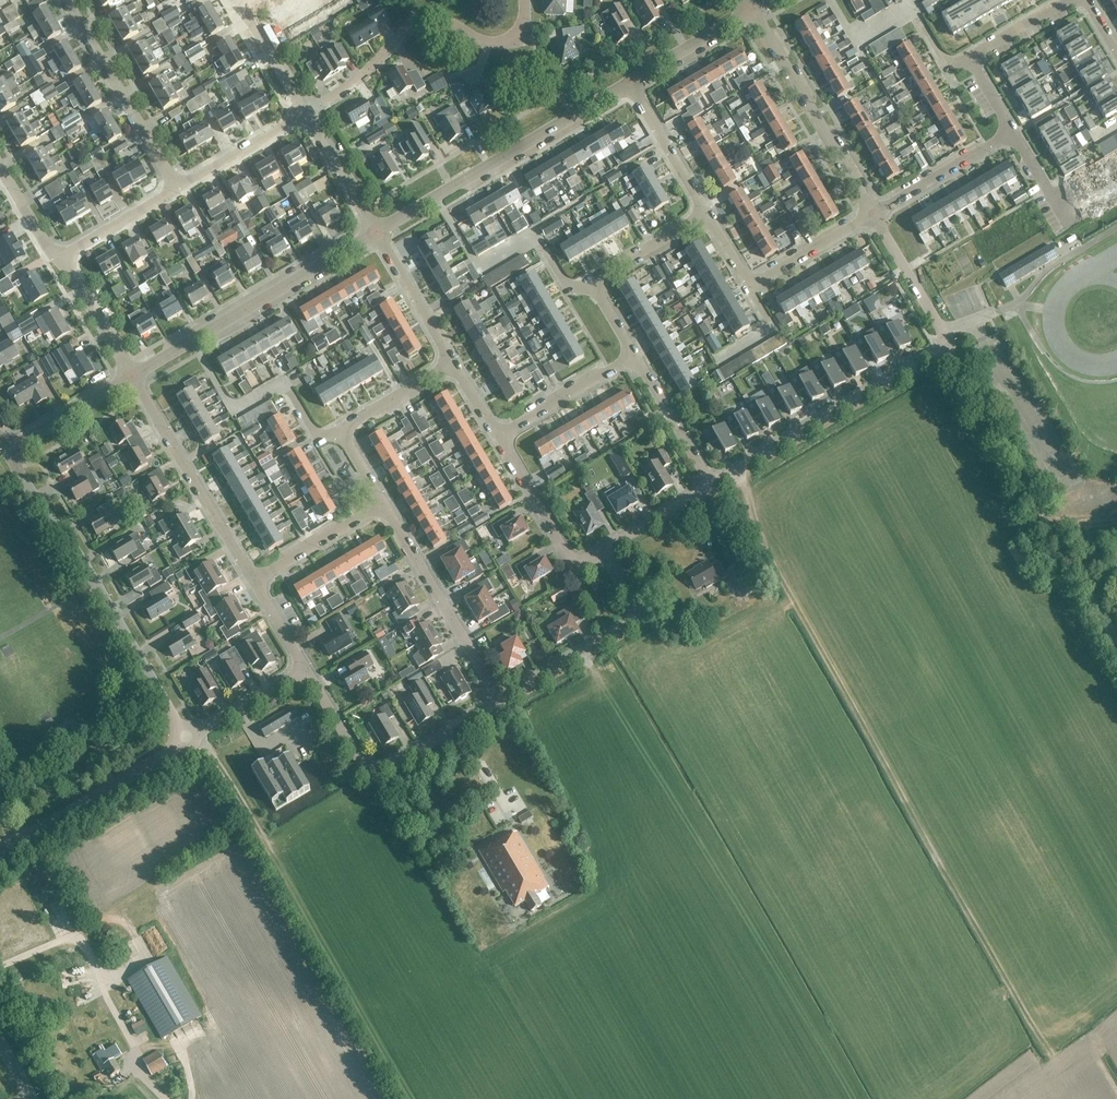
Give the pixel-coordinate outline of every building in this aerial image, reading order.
[(44,4),(41,0),(38,0),(28,6),(31,12),(44,4)] [(103,9),(117,0),(98,0),(103,9)] [(282,1),(295,22),(307,15),(297,0),(285,0),(282,1)] [(318,9),(313,0),(297,0),(307,15),(318,9)] [(318,9),(330,2),(329,0),(313,0),(318,9)] [(543,13),(546,16),(563,17),(565,15),(566,0),(544,0),(543,13)] [(660,0),(643,0),(634,6),(646,26),(641,29),(641,30),(661,18),(657,10),(663,6),(660,0)] [(852,2),(850,3),(856,13),(864,8),(860,0),(851,0),(852,2)] [(871,5),(870,6),(872,10),(876,16),(886,10),(880,0),(876,2),(875,0),(868,0),(871,5)] [(934,0),(928,0),(921,4),(924,10),(936,3),(934,0)] [(978,21),(979,23),(978,21),(989,14),(981,0),(969,0),(966,2),(978,21)] [(989,14),(990,16),(991,16),(990,14),(1003,6),(1000,0),(981,0),(989,14)] [(283,29),(295,22),(282,1),(271,9),(283,29)] [(358,6),(361,12),(368,7),(365,2),(363,3),(358,6)] [(952,10),(964,29),(965,31),(964,29),(978,21),(966,2),(952,10)] [(131,22),(127,16),(136,11),(133,5),(109,19),(116,31),(131,22)] [(620,5),(600,16),(617,44),(631,36),(624,24),(629,21),(620,5)] [(818,16),(828,10),(824,5),(815,10),(818,16)] [(8,9),(15,22),(20,18),(13,6),(8,9)] [(188,35),(194,32),(216,18),(209,6),(196,14),(200,20),(198,21),(197,20),(184,27),(188,35)] [(366,14),(369,20),(347,33),(356,49),(378,36),(375,29),(389,21),(380,6),(366,14)] [(15,22),(8,9),(2,13),(9,25),(15,22)] [(31,35),(54,22),(46,9),(33,17),(39,26),(36,28),(34,26),(28,30),(31,35)] [(170,22),(180,16),(176,9),(166,15),(170,22)] [(876,16),(872,10),(861,17),(864,23),(876,16)] [(950,32),(953,36),(964,29),(952,10),(941,16),(950,32)] [(131,22),(116,31),(123,43),(138,34),(134,27),(141,23),(148,19),(145,14),(140,17),(139,17),(131,22)] [(831,24),(836,21),(833,16),(828,19),(831,24)] [(323,17),(316,21),(318,25),(325,20),(323,17)] [(223,30),(216,18),(188,35),(192,42),(207,33),(210,38),(223,30)] [(155,30),(165,24),(162,19),(152,25),(155,30)] [(170,31),(181,24),(178,19),(167,25),(170,31)] [(820,20),(811,26),(807,19),(795,26),(802,38),(814,31),(819,28),(823,26),(825,28),(831,24),(828,19),(822,23),(820,20)] [(9,36),(21,29),(17,21),(4,29),(9,36)] [(45,44),(48,42),(61,34),(54,22),(31,35),(34,40),(41,36),(45,44)] [(165,24),(155,30),(158,36),(169,30),(165,24)] [(1076,24),(1056,36),(1063,49),(1083,37),(1076,24)] [(562,31),(563,40),(552,47),(551,50),(560,65),(563,66),(578,57),(579,54),(571,41),(584,33),(583,27),(562,31)] [(900,28),(893,32),(900,43),(906,40),(900,28)] [(316,43),(323,39),(318,30),(310,34),(316,43)] [(818,38),(814,31),(802,38),(809,50),(821,43),(826,40),(823,35),(818,38)] [(893,32),(887,36),(894,47),(900,43),(893,32)] [(887,36),(881,40),(888,51),(894,47),(887,36)] [(1083,37),(1063,49),(1071,62),(1091,50),(1083,37)] [(136,65),(151,56),(148,49),(150,48),(156,44),(153,39),(129,53),(136,65)] [(881,40),(875,43),(881,55),(888,51),(881,40)] [(214,66),(236,53),(229,41),(216,48),(222,57),(219,59),(217,57),(211,61),(214,66)] [(842,45),(845,49),(851,46),(848,41),(842,45)] [(33,57),(28,50),(24,43),(16,48),(24,62),(33,57)] [(821,43),(809,50),(816,63),(829,55),(837,50),(838,50),(839,53),(845,49),(842,45),(837,47),(835,44),(825,50),(821,43)] [(875,43),(869,47),(875,58),(881,55),(875,43)] [(51,70),(74,56),(66,44),(53,51),(58,58),(47,64),(51,70)] [(182,53),(186,58),(201,50),(198,44),(182,53)] [(331,44),(324,48),(320,51),(334,75),(346,68),(343,63),(349,60),(340,46),(339,46),(331,44)] [(909,44),(896,52),(892,54),(895,60),(900,58),(904,64),(916,57),(909,44)] [(175,64),(185,58),(178,46),(172,49),(176,56),(172,59),(175,64)] [(848,60),(857,55),(854,49),(844,55),(848,60)] [(151,56),(136,65),(143,77),(159,68),(154,61),(157,59),(157,60),(163,56),(160,50),(151,56)] [(191,65),(199,60),(206,56),(203,50),(187,58),(191,65)] [(837,50),(829,55),(816,63),(823,75),(836,67),(840,65),(837,60),(833,62),(832,61),(837,58),(836,51),(838,50),(837,50)] [(1091,50),(1071,62),(1079,75),(1099,63),(1091,50)] [(334,75),(320,51),(315,53),(319,61),(313,65),(311,63),(306,66),(314,81),(320,77),(323,82),(334,75)] [(744,76),(739,69),(747,64),(740,51),(728,58),(745,88),(756,82),(753,76),(747,79),(745,76),(744,76)] [(236,53),(214,66),(217,71),(223,67),(222,65),(225,63),(230,72),(243,65),(236,53)] [(1049,54),(1038,59),(1042,68),(1053,63),(1049,54)] [(81,69),(74,56),(51,70),(48,72),(52,79),(55,77),(54,75),(61,71),(59,69),(63,67),(68,76),(81,69)] [(20,57),(10,63),(5,67),(8,72),(13,69),(23,63),(20,57)] [(34,57),(33,57),(24,62),(24,63),(33,79),(43,73),(34,57)] [(904,64),(899,67),(903,73),(907,70),(911,76),(923,69),(916,57),(904,64)] [(1028,70),(1020,57),(1000,69),(1008,82),(1028,70)] [(188,64),(185,58),(175,64),(178,70),(188,64)] [(745,88),(728,58),(716,66),(723,78),(735,71),(739,79),(733,82),(739,92),(745,88)] [(847,68),(857,63),(855,58),(844,63),(847,68)] [(23,63),(13,69),(16,74),(26,68),(23,63)] [(294,63),(287,66),(292,80),(299,77),(294,63)] [(1099,63),(1079,75),(1086,88),(1104,77),(1106,76),(1105,73),(1099,63)] [(856,68),(859,74),(865,70),(862,65),(856,68)] [(716,66),(704,73),(711,85),(716,92),(721,89),(717,82),(723,78),(716,66)] [(840,74),(836,67),(823,75),(830,87),(843,79),(847,77),(844,72),(840,74)] [(893,67),(887,71),(890,76),(896,72),(893,67)] [(409,78),(403,68),(387,78),(398,96),(414,87),(417,93),(426,88),(417,74),(409,78)] [(859,74),(856,68),(850,71),(853,77),(859,74)] [(923,69),(911,76),(918,88),(930,81),(923,69)] [(1047,74),(1050,80),(1059,75),(1056,69),(1047,74)] [(1035,83),(1028,70),(1008,82),(1015,95),(1035,83)] [(248,76),(245,71),(235,77),(244,92),(257,115),(270,107),(260,90),(252,95),(246,84),(251,80),(248,76)] [(890,76),(887,71),(881,74),(884,79),(890,76)] [(0,84),(0,100),(9,94),(18,89),(14,83),(13,82),(15,81),(10,73),(0,79),(2,82),(0,84)] [(156,99),(171,89),(168,83),(170,82),(176,78),(173,73),(149,87),(156,99)] [(711,85),(704,73),(692,80),(699,92),(711,85)] [(1064,73),(1059,76),(1063,84),(1068,81),(1064,73)] [(33,80),(38,88),(46,83),(41,75),(33,80)] [(74,95),(67,99),(64,101),(67,106),(71,104),(94,91),(86,78),(73,86),(79,95),(76,97),(74,95)] [(448,88),(443,78),(433,84),(439,93),(448,88)] [(847,87),(843,79),(830,87),(837,99),(854,89),(851,84),(847,87)] [(462,80),(450,87),(461,105),(469,100),(478,116),(497,105),(491,96),(489,97),(482,85),(470,92),(462,80)] [(692,80),(680,87),(687,99),(691,107),(697,104),(695,101),(702,98),(699,92),(692,80)] [(215,81),(203,87),(206,92),(218,87),(215,81)] [(938,93),(930,81),(918,88),(925,100),(938,93)] [(1089,93),(1097,106),(1116,94),(1109,81),(1089,93)] [(171,89),(156,99),(163,111),(179,102),(175,94),(177,93),(187,87),(185,83),(181,86),(180,84),(171,89)] [(234,101),(229,92),(224,83),(219,86),(229,104),(234,101)] [(1043,96),(1035,83),(1015,95),(1023,107),(1043,96)] [(56,91),(45,97),(48,101),(58,95),(59,96),(69,90),(66,84),(56,91)] [(43,97),(55,90),(51,85),(40,91),(43,97)] [(748,92),(750,94),(745,97),(747,101),(752,98),(756,104),(768,97),(761,85),(748,92)] [(195,98),(205,93),(202,87),(192,93),(195,98)] [(687,99),(680,87),(668,94),(675,106),(680,103),(687,99)] [(0,100),(0,113),(1,115),(16,106),(12,99),(21,94),(18,89),(9,94),(0,100)] [(720,90),(716,93),(721,102),(726,99),(720,90)] [(94,91),(71,104),(74,109),(78,107),(80,111),(83,113),(88,110),(88,111),(101,103),(94,91)] [(33,103),(43,97),(40,92),(30,98),(33,103)] [(257,115),(244,92),(238,95),(243,102),(245,101),(247,104),(238,109),(245,122),(257,115)] [(901,95),(905,100),(910,97),(907,92),(901,95)] [(721,102),(716,93),(709,96),(715,106),(721,102)] [(925,100),(925,101),(921,103),(924,109),(928,106),(932,112),(945,105),(938,93),(925,100)] [(206,94),(202,96),(196,100),(202,110),(208,106),(211,112),(211,113),(214,119),(223,134),(236,127),(223,106),(217,109),(213,103),(211,104),(206,94)] [(1116,112),(1116,94),(1097,106),(1105,119),(1116,112)] [(905,100),(901,95),(896,99),(899,104),(905,100)] [(1033,119),(1051,109),(1043,96),(1023,107),(1029,118),(1031,120),(1033,119)] [(43,97),(33,103),(36,109),(46,103),(43,97)] [(753,113),(759,109),(763,116),(775,109),(768,97),(756,104),(750,108),(753,113)] [(880,100),(877,102),(880,107),(886,103),(883,98),(880,100)] [(730,112),(740,106),(736,99),(726,105),(730,112)] [(196,100),(191,103),(187,105),(188,105),(186,106),(191,116),(202,110),(196,100)] [(376,100),(367,105),(365,101),(345,113),(353,126),(368,117),(373,126),(382,121),(385,125),(393,120),(384,104),(380,107),(376,100)] [(910,109),(905,101),(896,107),(900,114),(910,109)] [(1075,101),(1065,104),(1067,112),(1077,109),(1075,101)] [(856,102),(844,109),(851,121),(863,114),(867,112),(869,111),(870,110),(873,109),(873,108),(874,111),(875,110),(880,107),(877,102),(871,105),(869,103),(860,108),(856,102)] [(691,107),(697,117),(702,113),(697,104),(691,107)] [(945,105),(932,112),(928,115),(931,120),(936,118),(939,124),(952,117),(945,105)] [(1083,105),(1077,109),(1081,115),(1087,111),(1083,105)] [(748,106),(742,110),(745,115),(745,114),(751,111),(748,106)] [(465,127),(456,113),(453,107),(433,119),(438,128),(440,127),(450,143),(462,136),(459,130),(465,127)] [(697,117),(691,107),(686,110),(688,114),(681,118),(685,124),(697,117)] [(863,114),(851,121),(858,133),(870,126),(876,123),(881,120),(875,110),(874,111),(873,108),(873,109),(870,110),(869,111),(867,112),(863,114)] [(764,118),(766,122),(770,128),(782,121),(775,109),(763,116),(764,118)] [(172,122),(182,116),(179,110),(168,116),(172,122)] [(414,110),(407,114),(410,120),(418,116),(414,110)] [(745,115),(742,110),(736,114),(737,115),(739,118),(745,115)] [(30,128),(29,128),(26,122),(34,117),(31,112),(7,126),(14,138),(30,128)] [(62,124),(60,125),(50,131),(54,137),(63,132),(75,124),(82,120),(77,112),(61,122),(62,124)] [(90,138),(114,125),(106,112),(93,120),(99,129),(96,131),(94,129),(87,133),(90,138)] [(1074,112),(1068,116),(1072,122),(1078,119),(1074,112)] [(750,123),(745,114),(745,115),(739,118),(737,115),(732,118),(739,130),(750,123)] [(1041,139),(1061,127),(1054,114),(1034,126),(1041,139)] [(916,119),(918,124),(925,121),(922,116),(916,119)] [(1096,127),(1089,116),(1083,120),(1090,131),(1096,127)] [(952,117),(939,124),(935,127),(938,132),(943,130),(946,136),(959,129),(952,117)] [(766,122),(764,118),(757,121),(760,126),(766,122)] [(918,124),(916,119),(909,123),(912,128),(918,124)] [(710,125),(704,129),(700,121),(688,128),(695,141),(707,133),(711,130),(713,134),(719,130),(716,125),(712,128),(710,125)] [(762,130),(756,133),(759,138),(765,134),(767,137),(773,134),(777,140),(789,133),(782,121),(770,128),(763,132),(762,130)] [(722,122),(716,125),(719,130),(725,127),(722,122)] [(38,123),(29,128),(30,128),(14,138),(21,149),(37,140),(33,133),(41,128),(38,123)] [(188,126),(201,148),(214,140),(206,126),(198,130),(193,123),(188,126)] [(79,131),(75,124),(63,132),(66,136),(67,136),(68,138),(79,131)] [(898,124),(892,127),(895,132),(901,129),(898,124)] [(121,137),(114,125),(90,138),(94,144),(101,140),(99,138),(102,136),(108,145),(121,137)] [(412,138),(404,143),(399,146),(405,156),(410,153),(416,163),(428,156),(424,149),(430,146),(418,125),(408,131),(412,138)] [(616,125),(604,132),(621,160),(623,159),(625,162),(641,153),(637,146),(632,148),(631,147),(623,152),(621,149),(618,143),(624,140),(631,136),(626,127),(619,131),(616,125)] [(201,148),(188,126),(182,129),(187,137),(180,141),(188,155),(201,148)] [(874,132),(870,126),(858,133),(865,145),(877,138),(882,135),(879,129),(874,132)] [(895,132),(892,127),(886,131),(888,136),(895,132)] [(1069,140),(1061,127),(1041,139),(1049,152),(1069,140)] [(959,129),(946,136),(939,141),(941,145),(949,141),(954,148),(966,141),(959,129)] [(370,146),(385,137),(380,130),(365,139),(370,146)] [(63,132),(54,137),(57,142),(66,136),(63,132)] [(621,160),(604,132),(593,138),(601,153),(608,149),(618,166),(623,163),(621,160)] [(714,145),(707,133),(695,141),(702,153),(714,145)] [(759,138),(756,133),(750,137),(753,142),(759,138)] [(777,140),(765,147),(766,149),(763,151),(764,154),(780,145),(784,153),(797,145),(789,133),(777,140)] [(1116,150),(1116,144),(1113,137),(1108,141),(1114,152),(1116,150)] [(597,163),(594,157),(601,153),(593,138),(582,145),(590,160),(593,165),(598,173),(602,171),(597,163)] [(877,138),(865,145),(872,157),(885,150),(884,150),(889,147),(886,142),(881,145),(877,138)] [(936,139),(930,143),(932,147),(939,144),(936,139)] [(1077,153),(1069,140),(1049,152),(1057,165),(1077,153)] [(1109,155),(1114,152),(1108,141),(1102,144),(1109,155)] [(116,155),(128,148),(125,143),(113,150),(116,155)] [(932,147),(930,143),(923,146),(925,148),(927,152),(928,151),(927,150),(932,147)] [(927,166),(917,147),(915,144),(911,147),(916,156),(914,157),(921,169),(927,166)] [(1104,158),(1109,155),(1102,144),(1097,147),(1104,158)] [(303,175),(301,172),(297,165),(306,160),(297,145),(281,155),(290,169),(288,170),(294,180),(303,175)] [(590,160),(582,145),(570,152),(579,166),(590,160)] [(714,145),(702,153),(709,165),(721,157),(714,145)] [(736,145),(730,149),(733,154),(739,150),(736,145)] [(50,163),(46,156),(54,151),(51,146),(28,160),(35,172),(50,163)] [(372,164),(377,172),(378,171),(385,182),(399,174),(388,155),(391,153),(387,147),(379,152),(383,157),(372,164)] [(92,161),(104,154),(100,148),(89,155),(92,161)] [(905,152),(908,156),(914,153),(911,148),(905,152)] [(927,152),(925,148),(921,151),(930,165),(935,162),(928,152),(928,151),(927,152)] [(733,154),(730,149),(725,153),(727,157),(733,154)] [(67,153),(71,161),(77,158),(73,150),(67,153)] [(888,156),(885,150),(872,157),(879,169),(892,162),(891,161),(895,158),(892,154),(888,156)] [(579,166),(570,152),(559,159),(568,173),(579,166)] [(908,156),(905,152),(900,155),(903,160),(908,156)] [(1084,166),(1077,153),(1057,165),(1064,178),(1084,166)] [(790,162),(785,165),(788,170),(793,167),(797,174),(809,167),(802,155),(790,162)] [(1109,155),(1104,158),(1104,159),(1111,170),(1116,167),(1109,155)] [(101,156),(96,160),(102,171),(108,168),(101,156)] [(728,169),(721,157),(709,165),(716,177),(728,169)] [(50,163),(35,172),(42,184),(57,175),(53,168),(61,163),(58,158),(50,163)] [(122,166),(125,171),(134,187),(147,179),(135,159),(122,166)] [(559,159),(548,165),(556,180),(568,173),(559,159)] [(769,159),(760,165),(763,171),(773,165),(769,159)] [(1105,173),(1111,170),(1104,159),(1099,162),(1105,173)] [(96,160),(90,163),(93,169),(97,174),(102,171),(96,160)] [(73,172),(83,166),(80,161),(70,167),(73,172)] [(276,187),(271,178),(279,174),(271,161),(256,170),(263,182),(261,183),(266,192),(276,187)] [(743,167),(740,162),(733,166),(737,171),(743,167)] [(886,182),(899,174),(904,171),(900,165),(895,168),(892,162),(879,169),(886,182)] [(1093,165),(1100,176),(1105,173),(1099,162),(1093,165)] [(93,169),(90,163),(81,169),(84,174),(93,169)] [(556,180),(548,165),(537,172),(548,192),(553,200),(557,198),(552,189),(553,189),(551,185),(550,183),(556,180)] [(598,173),(593,165),(588,168),(593,177),(598,173)] [(781,179),(774,167),(773,165),(763,172),(770,185),(781,179)] [(1007,165),(995,172),(1003,187),(1002,187),(1007,196),(1011,193),(1006,185),(1016,179),(1007,165)] [(1088,168),(1095,179),(1100,176),(1093,165),(1088,168)] [(134,187),(125,171),(122,166),(114,171),(115,173),(112,175),(114,178),(113,178),(122,194),(134,187)] [(639,188),(654,179),(647,167),(632,176),(632,175),(623,180),(626,184),(634,179),(639,186),(639,187),(639,188)] [(797,174),(800,179),(804,186),(816,179),(809,167),(797,174)] [(1095,179),(1088,168),(1083,171),(1090,182),(1095,179)] [(736,181),(728,169),(716,177),(723,189),(736,181)] [(619,171),(616,173),(606,179),(609,184),(622,177),(619,171)] [(1083,171),(1078,174),(1081,180),(1084,185),(1090,182),(1083,171)] [(525,179),(529,185),(522,189),(530,202),(537,198),(534,193),(540,189),(543,195),(548,192),(537,172),(525,179)] [(995,172),(983,179),(991,194),(990,194),(995,203),(999,200),(994,192),(1002,187),(1003,187),(995,172)] [(81,184),(77,179),(74,173),(68,176),(75,188),(81,184)] [(1070,186),(1081,180),(1078,174),(1066,181),(1070,186)] [(254,195),(250,189),(243,177),(228,186),(236,198),(239,204),(254,195)] [(576,187),(571,178),(565,182),(570,190),(576,187)] [(297,193),(296,194),(289,198),(297,210),(310,202),(303,190),(313,185),(309,179),(294,188),(291,183),(291,184),(296,193),(297,193)] [(639,188),(639,187),(630,191),(633,196),(641,191),(646,198),(647,200),(661,191),(654,179),(639,188)] [(797,188),(791,191),(794,196),(800,193),(802,195),(804,194),(805,195),(807,193),(807,192),(811,198),(824,191),(816,179),(804,186),(798,190),(797,188)] [(983,179),(971,186),(980,201),(978,201),(983,210),(988,207),(983,199),(990,194),(991,194),(983,179)] [(1070,186),(1073,192),(1084,185),(1081,180),(1070,186)] [(58,196),(63,193),(57,183),(47,189),(51,195),(55,192),(58,196)] [(100,207),(113,199),(103,184),(91,191),(100,207)] [(296,193),(291,184),(282,189),(288,198),(296,193)] [(1084,185),(1073,192),(1076,197),(1087,191),(1084,185)] [(512,186),(501,193),(520,227),(523,231),(529,227),(523,217),(522,218),(517,210),(522,208),(529,203),(521,190),(516,193),(512,186)] [(980,201),(971,186),(959,193),(968,208),(966,208),(971,217),(973,216),(976,214),(971,206),(978,201),(980,201)] [(251,190),(257,200),(263,197),(257,187),(251,190)] [(595,194),(599,201),(607,195),(607,194),(604,190),(603,189),(595,194)] [(82,197),(80,197),(76,191),(71,194),(74,199),(68,202),(78,220),(91,212),(82,197)] [(647,200),(646,198),(637,203),(640,208),(648,203),(654,212),(669,204),(661,191),(647,200)] [(736,210),(749,203),(741,191),(729,198),(736,210)] [(751,202),(760,196),(758,191),(748,197),(751,202)] [(794,196),(791,191),(785,195),(788,200),(794,196)] [(831,203),(824,191),(811,198),(818,210),(831,203)] [(1079,203),(1090,196),(1087,191),(1076,197),(1079,203)] [(212,220),(228,210),(217,192),(203,201),(210,213),(208,214),(212,220)] [(553,200),(548,192),(543,195),(548,203),(553,200)] [(501,193),(489,200),(498,214),(504,210),(507,216),(512,224),(511,225),(517,234),(523,231),(520,227),(501,193)] [(959,193),(947,200),(956,215),(955,215),(960,224),(964,221),(959,213),(966,208),(968,208),(959,193)] [(1017,207),(1028,200),(1024,193),(1013,200),(1017,207)] [(1090,196),(1079,203),(1082,208),(1094,201),(1093,201),(1090,196)] [(263,198),(257,201),(251,205),(257,216),(269,209),(263,198)] [(783,204),(788,212),(789,211),(796,207),(798,206),(793,198),(783,204)] [(489,200),(478,206),(498,240),(500,244),(505,241),(499,231),(491,218),(498,214),(489,200)] [(956,215),(947,200),(935,207),(944,222),(943,223),(948,231),(952,228),(947,220),(955,215),(956,215)] [(1082,208),(1086,213),(1097,207),(1094,201),(1082,208)] [(54,206),(57,211),(66,227),(78,220),(68,202),(69,204),(62,208),(59,203),(54,206)] [(749,203),(736,210),(743,222),(756,215),(755,214),(759,212),(756,207),(752,209),(749,203)] [(766,206),(769,211),(775,208),(772,203),(766,206)] [(811,211),(805,215),(808,220),(814,216),(816,219),(821,215),(826,222),(838,215),(831,203),(818,210),(813,213),(811,211)] [(617,215),(610,219),(608,220),(617,234),(629,227),(620,213),(621,212),(616,204),(612,206),(617,215)] [(326,229),(341,220),(333,206),(323,212),(318,205),(313,208),(317,216),(318,215),(326,229)] [(478,206),(466,213),(475,228),(482,224),(485,229),(490,237),(485,240),(485,241),(487,244),(490,249),(490,250),(500,244),(498,240),(478,206)] [(550,229),(558,225),(555,218),(565,212),(562,206),(543,215),(550,229)] [(769,211),(766,206),(760,210),(763,215),(769,211)] [(796,207),(789,211),(792,216),(798,212),(796,207)] [(935,207),(924,214),(932,229),(931,230),(936,238),(940,235),(935,227),(943,223),(944,222),(935,207)] [(1089,219),(1100,212),(1097,207),(1086,213),(1089,219)] [(186,235),(195,230),(200,227),(197,221),(190,209),(175,217),(183,229),(186,235)] [(271,225),(276,221),(270,210),(264,213),(271,225)] [(635,226),(641,222),(634,210),(628,214),(635,226)] [(605,222),(598,226),(596,227),(605,241),(617,234),(608,220),(610,219),(605,211),(600,213),(605,222)] [(237,227),(243,224),(236,213),(231,216),(237,227)] [(932,229),(924,214),(912,221),(920,235),(919,236),(924,245),(928,242),(923,234),(931,230),(932,229)] [(756,215),(743,222),(750,234),(763,227),(768,224),(764,218),(759,221),(756,215)] [(808,220),(805,215),(800,218),(802,223),(808,220)] [(299,245),(312,237),(305,225),(307,223),(303,216),(297,219),(301,226),(292,232),(299,245)] [(593,229),(586,233),(585,234),(593,248),(605,241),(596,227),(598,226),(593,218),(588,220),(593,229)] [(251,221),(244,224),(248,231),(255,227),(251,221)] [(808,233),(803,224),(801,221),(795,224),(803,237),(808,233)] [(243,224),(237,227),(231,230),(238,242),(250,235),(243,223),(243,224)] [(169,245),(174,242),(171,236),(172,236),(164,224),(150,232),(157,245),(166,239),(169,245)] [(582,236),(574,240),(573,241),(581,255),(593,248),(585,234),(586,233),(581,225),(577,227),(582,236)] [(787,229),(789,231),(794,240),(800,236),(793,225),(787,229)] [(287,252),(280,240),(281,240),(276,231),(274,233),(270,227),(261,232),(265,238),(259,241),(264,250),(267,248),(274,259),(287,252)] [(763,227),(750,234),(758,246),(770,239),(763,227)] [(789,231),(787,229),(786,227),(780,230),(783,235),(789,231)] [(218,241),(211,229),(205,233),(211,244),(218,241)] [(1062,235),(1066,248),(1084,241),(1079,229),(1062,235)] [(783,235),(780,230),(774,234),(777,239),(783,235)] [(573,241),(574,240),(569,232),(565,234),(570,243),(560,248),(569,263),(581,255),(573,241)] [(419,242),(423,248),(418,251),(425,262),(452,246),(450,243),(443,247),(437,250),(433,243),(438,239),(433,233),(419,242)] [(7,268),(26,257),(21,250),(23,249),(21,244),(19,245),(12,234),(0,241),(0,255),(7,268)] [(450,240),(453,246),(456,250),(461,247),(455,237),(450,240)] [(777,251),(770,239),(758,246),(765,259),(777,251)] [(147,258),(144,252),(137,240),(122,248),(129,261),(130,261),(133,267),(147,258)] [(219,259),(226,255),(218,242),(212,245),(219,259)] [(692,264),(707,256),(700,244),(686,252),(685,251),(676,256),(679,260),(687,255),(692,263),(692,264)] [(187,245),(185,246),(191,257),(193,256),(192,256),(193,256),(187,245)] [(215,252),(211,245),(193,256),(192,256),(193,256),(196,262),(215,252)] [(186,261),(191,257),(185,246),(179,249),(186,261)] [(456,252),(452,246),(425,262),(432,273),(446,265),(443,261),(449,257),(456,252)] [(1006,288),(1058,257),(1051,246),(999,277),(1006,288)] [(249,248),(244,251),(236,255),(248,275),(261,267),(254,255),(249,248)] [(856,274),(855,275),(860,283),(864,281),(859,272),(868,267),(860,252),(848,259),(856,274)] [(104,277),(120,267),(112,254),(96,264),(104,277)] [(523,255),(517,258),(524,268),(529,265),(523,255)] [(692,264),(692,263),(683,268),(686,272),(694,267),(699,275),(699,276),(714,267),(707,256),(692,264)] [(195,276),(200,273),(191,258),(186,261),(195,276)] [(517,258),(512,261),(518,271),(524,268),(517,258)] [(848,259),(836,266),(845,281),(843,282),(848,290),(852,288),(847,279),(855,275),(856,274),(848,259)] [(450,271),(446,265),(432,273),(438,285),(453,276),(457,274),(466,268),(471,265),(468,260),(450,271)] [(512,261),(507,264),(513,274),(518,271),(512,261)] [(164,273),(158,262),(153,264),(160,275),(164,273)] [(222,263),(206,272),(209,277),(211,276),(220,291),(234,283),(225,268),(222,263)] [(668,278),(674,275),(667,263),(662,267),(668,278)] [(180,264),(166,273),(171,280),(184,272),(180,264)] [(507,264),(502,267),(508,277),(513,274),(507,264)] [(466,268),(457,274),(453,276),(438,285),(445,296),(452,292),(456,299),(470,291),(466,284),(459,287),(455,281),(469,273),(472,277),(477,274),(471,265),(466,268)] [(845,281),(836,266),(824,273),(833,288),(831,289),(836,297),(840,295),(835,286),(843,282),(845,281)] [(502,267),(497,270),(503,280),(508,277),(502,267)] [(691,280),(693,284),(701,279),(706,287),(706,288),(721,279),(714,267),(699,276),(699,275),(690,280),(691,280)] [(375,290),(373,285),(380,281),(373,268),(361,276),(368,288),(371,292),(375,290)] [(659,283),(665,279),(658,268),(652,271),(659,283)] [(497,270),(492,273),(498,283),(503,280),(497,270)] [(133,291),(138,288),(129,272),(123,275),(133,291)] [(164,273),(160,275),(160,276),(166,287),(172,284),(165,272),(164,273)] [(47,296),(34,273),(20,281),(20,282),(15,285),(17,289),(22,286),(33,304),(47,296)] [(492,273),(487,276),(493,286),(498,283),(492,273)] [(833,288),(824,273),(812,280),(821,295),(819,296),(824,304),(828,302),(823,293),(831,289),(833,288)] [(526,295),(541,286),(534,274),(520,282),(519,281),(510,286),(513,291),(521,286),(526,293),(526,295)] [(691,280),(690,280),(687,275),(673,284),(676,289),(691,280)] [(361,276),(349,283),(356,295),(358,299),(364,296),(361,292),(368,288),(361,276)] [(487,276),(482,279),(488,289),(493,286),(487,276)] [(621,281),(624,287),(633,282),(630,276),(621,281)] [(146,292),(154,288),(149,279),(142,283),(146,292)] [(706,288),(706,287),(697,292),(700,296),(708,291),(713,299),(714,300),(728,291),(721,279),(706,288)] [(14,290),(8,280),(0,284),(0,295),(1,297),(14,290)] [(821,295),(812,280),(800,287),(809,302),(807,303),(812,311),(816,309),(811,300),(819,296),(821,295)] [(641,294),(642,295),(650,290),(648,286),(639,291),(634,281),(633,282),(624,287),(619,290),(626,302),(641,294)] [(873,281),(867,285),(871,292),(877,288),(873,281)] [(336,290),(344,302),(346,307),(351,304),(349,299),(356,295),(349,283),(336,290)] [(192,308),(208,298),(200,285),(184,294),(192,308)] [(117,301),(126,296),(120,286),(111,292),(117,301)] [(526,295),(526,293),(517,298),(520,302),(528,297),(533,305),(533,306),(548,298),(541,286),(526,295)] [(809,302),(800,287),(788,294),(797,309),(795,310),(800,318),(805,316),(800,307),(807,303),(809,302)] [(130,302),(141,295),(138,290),(126,297),(130,302)] [(336,307),(344,302),(336,290),(324,297),(332,309),(334,314),(339,311),(336,307)] [(672,291),(664,296),(667,300),(674,296),(672,291)] [(714,300),(713,299),(704,304),(707,308),(715,303),(720,310),(721,312),(735,303),(728,291),(714,300)] [(173,300),(168,292),(162,295),(167,304),(159,309),(167,323),(181,314),(173,300)] [(378,292),(372,296),(378,305),(390,298),(387,292),(380,296),(378,292)] [(641,294),(626,302),(634,314),(648,305),(649,307),(657,302),(655,297),(646,302),(642,295),(641,294)] [(797,309),(788,294),(776,302),(783,312),(775,317),(787,336),(792,334),(787,326),(793,323),(788,314),(795,310),(797,309)] [(372,296),(367,299),(372,309),(378,305),(372,296)] [(324,297),(312,304),(320,317),(320,316),(323,322),(329,319),(325,313),(332,309),(324,297)] [(474,300),(469,303),(454,312),(461,323),(475,315),(489,307),(489,306),(497,302),(494,297),(486,301),(486,302),(478,307),(474,300)] [(533,306),(533,305),(524,310),(527,314),(535,309),(540,317),(540,318),(555,310),(548,298),(533,306)] [(868,299),(862,303),(866,309),(868,308),(872,305),(869,300),(868,299)] [(400,314),(392,302),(369,316),(372,321),(383,314),(387,321),(400,314)] [(834,316),(838,314),(831,302),(827,304),(834,316)] [(509,303),(504,306),(508,312),(512,309),(509,303)] [(721,312),(720,310),(711,315),(714,320),(722,315),(727,322),(728,324),(742,315),(735,303),(721,312)] [(319,329),(314,320),(320,317),(312,304),(300,311),(304,318),(299,321),(308,336),(319,329)] [(648,305),(634,314),(641,326),(655,317),(656,319),(664,314),(662,309),(653,314),(649,307),(648,305)] [(489,307),(475,315),(461,323),(468,335),(482,326),(479,320),(484,317),(484,316),(492,311),(489,307)] [(0,311),(0,324),(4,330),(14,324),(5,308),(0,311)] [(540,318),(540,317),(531,322),(534,326),(542,321),(547,329),(547,330),(562,322),(555,310),(540,318)] [(848,310),(841,314),(846,321),(852,318),(848,310)] [(69,333),(56,311),(35,323),(44,338),(50,334),(55,342),(69,333)] [(148,318),(144,311),(140,313),(139,312),(128,319),(128,318),(127,318),(133,328),(134,327),(141,338),(156,329),(149,317),(148,318)] [(385,329),(390,326),(394,333),(407,326),(400,314),(387,321),(382,324),(385,329)] [(728,324),(727,322),(718,327),(721,332),(729,327),(735,336),(749,327),(742,315),(728,324)] [(687,327),(692,324),(687,316),(682,319),(687,327)] [(360,317),(354,320),(360,329),(365,326),(360,317)] [(510,325),(506,317),(498,321),(503,329),(510,325)] [(655,317),(641,326),(648,338),(662,329),(663,330),(671,325),(669,321),(660,326),(656,319),(655,317)] [(37,330),(33,323),(30,318),(16,325),(24,338),(37,330)] [(285,342),(287,341),(294,337),(298,344),(303,342),(298,333),(297,334),(288,320),(276,327),(285,342)] [(360,329),(354,320),(348,324),(354,333),(360,329)] [(547,330),(547,329),(538,334),(541,338),(549,333),(554,341),(554,342),(569,333),(562,322),(547,330)] [(709,332),(715,328),(711,322),(705,326),(709,332)] [(889,323),(885,325),(878,330),(885,343),(886,342),(887,344),(893,341),(899,351),(911,344),(898,323),(891,327),(889,323)] [(9,341),(0,346),(0,367),(19,356),(12,345),(23,338),(14,324),(4,330),(9,341)] [(385,331),(381,324),(372,330),(376,337),(385,331)] [(826,324),(819,328),(824,336),(831,332),(826,324)] [(482,326),(468,335),(474,346),(502,329),(500,325),(492,329),(492,328),(486,332),(482,326)] [(394,333),(383,340),(386,345),(397,338),(402,345),(414,338),(407,326),(394,333)] [(285,342),(276,327),(265,334),(274,349),(275,348),(282,343),(287,351),(291,349),(287,341),(285,342)] [(366,327),(358,331),(367,346),(374,341),(366,327)] [(532,335),(528,327),(520,332),(524,340),(532,335)] [(502,329),(474,346),(481,357),(495,349),(492,343),(498,339),(498,338),(505,334),(502,329)] [(662,329),(648,338),(655,349),(669,341),(670,342),(678,337),(676,333),(667,338),(663,330),(662,329)] [(861,337),(862,339),(856,342),(864,355),(870,352),(877,364),(889,357),(873,330),(861,337)] [(330,335),(336,344),(341,340),(336,331),(330,335)] [(554,342),(554,341),(545,346),(548,350),(556,345),(561,352),(561,354),(576,345),(569,333),(554,342)] [(274,349),(265,334),(253,341),(262,355),(263,355),(271,350),(275,358),(280,355),(275,348),(274,349)] [(311,341),(318,353),(329,346),(322,334),(311,341)] [(781,334),(776,337),(782,348),(787,344),(781,334)] [(336,344),(330,335),(325,338),(331,347),(336,344)] [(776,337),(770,341),(776,351),(782,348),(776,337)] [(804,337),(797,341),(801,347),(807,343),(804,337)] [(414,338),(402,345),(396,348),(399,353),(404,350),(409,357),(421,350),(414,338)] [(262,355),(253,341),(242,348),(250,362),(252,362),(259,357),(264,365),(268,362),(263,355),(262,355)] [(353,351),(348,341),(341,345),(347,354),(353,351)] [(674,350),(670,342),(669,341),(655,349),(662,361),(676,353),(677,354),(685,349),(683,345),(674,350)] [(770,341),(764,344),(770,354),(776,351),(770,341)] [(764,344),(758,347),(765,358),(770,354),(764,344)] [(52,355),(64,376),(73,371),(79,381),(94,372),(82,352),(76,356),(69,345),(52,355)] [(561,354),(561,352),(552,357),(555,362),(563,357),(569,366),(583,358),(576,345),(561,354)] [(495,349),(481,357),(488,368),(502,360),(508,356),(516,352),(513,347),(505,352),(505,351),(499,354),(495,349)] [(523,347),(516,352),(518,356),(526,352),(523,347)] [(758,347),(753,351),(759,361),(765,358),(758,347)] [(242,348),(230,354),(239,369),(240,368),(247,364),(252,372),(256,369),(252,362),(250,362),(242,348)] [(855,377),(867,370),(854,348),(843,355),(841,351),(834,355),(842,368),(848,364),(855,377)] [(396,349),(386,354),(394,368),(401,364),(397,357),(400,355),(396,349)] [(753,351),(747,354),(753,364),(759,361),(753,351)] [(516,352),(508,356),(510,361),(519,356),(518,356),(516,352)] [(676,353),(662,361),(669,373),(683,365),(684,366),(692,361),(690,357),(681,362),(677,354),(676,353)] [(239,369),(230,354),(218,362),(226,376),(236,371),(240,379),(245,376),(240,368),(239,369)] [(747,354),(741,357),(747,368),(753,364),(747,354)] [(36,360),(33,355),(27,358),(30,364),(36,360)] [(55,367),(50,356),(41,361),(46,372),(55,367)] [(317,360),(321,367),(328,363),(323,356),(317,360)] [(362,365),(370,380),(383,372),(374,358),(365,363),(360,356),(356,358),(360,366),(362,365)] [(741,357),(736,361),(742,371),(747,368),(741,357)] [(509,371),(502,360),(488,368),(494,380),(509,371)] [(290,371),(298,366),(296,361),(287,366),(290,371)] [(736,361),(730,364),(736,374),(742,371),(736,361)] [(813,368),(818,377),(820,381),(827,377),(834,390),(845,383),(833,361),(822,368),(820,364),(813,368)] [(33,374),(35,378),(36,379),(43,375),(42,374),(43,373),(37,362),(35,363),(35,362),(31,364),(32,365),(23,370),(28,377),(33,374)] [(362,365),(360,366),(353,370),(348,362),(344,365),(349,373),(350,372),(359,387),(370,380),(362,365)] [(730,364),(724,367),(730,378),(736,374),(730,364)] [(550,379),(556,376),(549,365),(543,368),(550,379)] [(688,373),(684,366),(683,365),(669,373),(676,385),(690,376),(691,378),(699,373),(698,371),(702,369),(700,366),(688,373)] [(526,369),(529,374),(535,371),(532,366),(526,369)] [(724,367),(719,371),(725,381),(730,378),(724,367)] [(350,372),(349,373),(341,377),(337,369),(332,372),(337,380),(338,379),(347,394),(359,387),(350,372)] [(526,369),(518,374),(521,379),(529,374),(526,369)] [(509,371),(494,380),(501,391),(515,382),(521,379),(518,374),(518,373),(512,377),(509,371)] [(725,381),(719,371),(713,374),(719,385),(725,381)] [(537,386),(543,382),(537,372),(531,376),(537,386)] [(529,374),(521,379),(524,384),(532,379),(529,374)] [(805,390),(812,402),(824,396),(811,374),(800,381),(798,377),(791,381),(798,394),(805,390)] [(314,383),(309,376),(304,379),(308,387),(309,386),(314,383)] [(338,379),(337,380),(330,384),(325,376),(321,379),(325,387),(327,386),(336,400),(347,394),(338,379)] [(695,385),(691,378),(690,376),(676,385),(683,397),(697,388),(697,390),(706,385),(704,380),(695,385)] [(46,400),(42,393),(43,393),(34,379),(15,390),(14,388),(10,391),(9,394),(12,399),(14,400),(18,407),(32,399),(36,406),(46,400)] [(184,386),(188,392),(177,398),(184,410),(199,401),(198,400),(193,393),(201,388),(199,384),(196,379),(184,386)] [(260,393),(271,388),(268,381),(257,385),(260,393)] [(515,382),(501,391),(508,402),(522,394),(515,382)] [(327,386),(325,387),(318,391),(314,383),(309,386),(314,394),(315,393),(324,407),(336,400),(327,386)] [(768,392),(777,407),(783,403),(790,415),(802,408),(789,387),(782,391),(779,385),(768,392)] [(715,399),(721,396),(717,390),(711,393),(715,399)] [(206,395),(208,399),(215,395),(213,391),(206,395)] [(616,399),(628,420),(633,417),(629,411),(626,413),(625,410),(635,405),(627,392),(616,399)] [(279,403),(289,398),(286,393),(276,399),(279,403)] [(438,407),(442,413),(454,406),(447,394),(430,404),(433,409),(438,407)] [(205,395),(198,400),(199,401),(184,410),(191,422),(206,413),(205,412),(200,404),(208,400),(205,395)] [(765,396),(751,404),(746,395),(742,398),(755,420),(761,416),(769,428),(780,421),(765,396)] [(616,399),(604,406),(612,418),(621,413),(622,415),(619,417),(623,423),(628,420),(616,399)] [(277,412),(271,401),(265,405),(271,416),(277,412)] [(696,404),(689,408),(693,414),(699,411),(696,404)] [(271,416),(265,405),(259,408),(266,419),(271,416)] [(445,419),(449,426),(462,418),(454,406),(442,413),(437,416),(440,421),(445,419)] [(604,406),(592,413),(605,434),(610,431),(606,425),(603,426),(602,424),(612,418),(604,406)] [(212,407),(205,412),(206,413),(191,422),(198,433),(213,425),(212,423),(207,416),(215,411),(212,407)] [(260,422),(265,420),(266,419),(259,408),(253,411),(260,422)] [(253,411),(248,414),(254,426),(260,422),(253,411)] [(287,429),(280,417),(277,412),(271,416),(266,419),(265,420),(273,433),(270,435),(269,433),(256,440),(259,446),(262,443),(263,444),(287,429)] [(410,416),(421,434),(430,428),(424,417),(420,419),(416,413),(410,416)] [(592,413),(581,419),(588,432),(597,427),(599,429),(596,431),(600,437),(605,434),(592,413)] [(747,441),(759,434),(746,413),(735,419),(733,415),(726,419),(733,432),(740,429),(747,441)] [(213,425),(198,433),(205,445),(220,437),(214,427),(229,418),(227,414),(212,423),(213,425)] [(248,414),(242,418),(248,429),(254,426),(248,414)] [(248,429),(242,418),(236,421),(243,432),(248,429)] [(452,431),(456,438),(469,430),(462,418),(449,426),(444,428),(447,433),(452,431)] [(401,432),(386,441),(382,433),(380,434),(374,438),(369,440),(377,452),(389,445),(389,446),(404,437),(407,442),(417,437),(406,419),(400,422),(403,429),(400,430),(401,432)] [(581,419),(569,426),(582,448),(587,445),(583,438),(580,440),(579,438),(588,432),(581,419)] [(130,447),(142,440),(131,423),(125,427),(122,422),(109,430),(119,445),(127,441),(130,447)] [(261,430),(258,424),(241,434),(244,440),(261,430)] [(718,441),(725,454),(737,447),(724,425),(713,432),(711,428),(704,432),(712,445),(718,441)] [(569,426),(557,433),(565,446),(574,440),(576,443),(573,444),(577,451),(582,448),(569,426)] [(642,432),(646,439),(654,434),(650,428),(642,432)] [(287,429),(263,444),(266,450),(276,444),(274,442),(277,440),(282,449),(294,442),(287,429)] [(377,429),(371,433),(374,438),(380,434),(377,429)] [(476,442),(469,430),(456,438),(452,440),(455,445),(459,443),(463,450),(476,442)] [(621,434),(624,439),(631,435),(628,430),(621,434)] [(565,446),(557,433),(546,440),(558,461),(563,458),(560,452),(557,454),(556,451),(565,446)] [(233,441),(234,443),(226,448),(227,450),(213,458),(219,470),(234,461),(233,459),(229,452),(237,448),(237,447),(241,445),(238,439),(233,441)] [(142,440),(130,447),(133,452),(125,457),(135,473),(148,465),(145,460),(152,456),(142,440)] [(558,461),(546,440),(534,447),(542,460),(551,454),(552,456),(550,458),(553,464),(558,461)] [(432,452),(442,446),(438,441),(429,447),(432,452)] [(466,455),(471,462),(483,454),(476,442),(463,450),(459,452),(462,457),(466,455)] [(389,445),(377,452),(384,464),(396,457),(401,454),(394,443),(389,446),(389,445)] [(112,453),(108,445),(101,450),(105,457),(112,453)] [(592,452),(588,445),(582,448),(586,455),(592,452)] [(442,446),(432,452),(435,458),(445,452),(442,446)] [(65,455),(66,455),(54,462),(62,475),(72,469),(76,475),(88,468),(76,448),(65,455)] [(418,460),(427,455),(424,449),(415,455),(418,460)] [(247,451),(233,459),(234,461),(219,470),(226,481),(241,473),(240,471),(236,464),(250,456),(247,451)] [(286,467),(291,464),(295,470),(307,463),(300,451),(283,461),(286,467)] [(657,462),(642,471),(656,494),(673,485),(663,468),(670,464),(662,451),(653,456),(657,462)] [(261,468),(273,461),(268,452),(256,460),(261,468)] [(619,474),(627,469),(618,453),(611,457),(610,458),(619,474)] [(490,466),(483,454),(471,462),(466,464),(469,469),(474,467),(478,474),(490,466)] [(427,455),(418,460),(421,466),(431,461),(427,455)] [(400,464),(396,457),(384,464),(391,476),(403,469),(408,466),(405,461),(400,464)] [(106,481),(113,477),(103,460),(91,466),(95,472),(99,470),(106,481)] [(273,461),(261,468),(267,479),(280,472),(273,461)] [(241,473),(226,481),(233,493),(248,484),(247,483),(243,476),(256,467),(254,463),(240,471),(241,473)] [(295,470),(295,471),(289,475),(292,479),(298,476),(302,483),(314,475),(307,463),(295,470)] [(446,476),(456,471),(452,465),(443,470),(446,476)] [(545,474),(550,482),(565,473),(561,465),(545,474)] [(497,478),(490,466),(478,474),(473,476),(476,481),(481,479),(485,486),(497,478)] [(98,485),(88,469),(88,468),(76,475),(79,482),(69,488),(76,501),(92,492),(92,493),(100,489),(98,485)] [(163,490),(170,486),(159,469),(148,476),(152,484),(144,489),(152,503),(165,495),(163,490)] [(403,469),(391,476),(398,488),(410,481),(415,477),(413,472),(407,476),(403,469)] [(456,471),(446,476),(450,482),(459,476),(456,471)] [(274,484),(283,478),(280,472),(270,478),(274,484)] [(432,484),(442,479),(438,473),(429,479),(432,484)] [(261,474),(247,483),(248,484),(233,493),(240,505),(255,496),(254,494),(250,487),(257,483),(257,482),(264,479),(261,474)] [(300,490),(305,488),(309,495),(321,487),(314,475),(302,483),(297,485),(300,490)] [(497,478),(485,486),(480,488),(483,493),(488,491),(492,498),(504,490),(497,478)] [(119,483),(122,488),(129,484),(126,479),(119,483)] [(442,479),(432,484),(436,491),(445,485),(442,479)] [(619,516),(626,512),(625,511),(637,504),(634,499),(641,495),(632,480),(625,484),(628,489),(617,495),(614,489),(604,495),(617,516),(618,515),(619,516)] [(410,481),(398,488),(405,501),(417,493),(417,492),(422,489),(419,485),(414,488),(410,481)] [(281,495),(290,490),(287,485),(278,491),(281,495)] [(584,489),(587,494),(585,496),(590,504),(575,514),(583,527),(582,528),(586,536),(594,531),(593,530),(602,525),(596,514),(604,509),(593,491),(589,486),(584,489)] [(255,496),(240,505),(247,516),(262,507),(261,506),(257,499),(270,491),(267,487),(254,494),(255,496)] [(309,495),(303,499),(307,505),(313,501),(316,507),(329,499),(321,487),(309,495)] [(460,500),(470,495),(466,489),(457,495),(460,500)] [(294,497),(290,490),(281,495),(285,502),(294,497)] [(492,498),(488,500),(491,505),(495,503),(499,510),(511,503),(504,490),(492,498)] [(115,495),(118,500),(125,496),(122,491),(115,495)] [(412,513),(425,505),(429,503),(426,497),(421,500),(417,493),(405,501),(412,513)] [(470,495),(460,500),(464,506),(473,500),(470,495)] [(262,507),(247,516),(254,528),(269,519),(268,518),(264,510),(271,506),(278,501),(276,497),(261,506),(262,507)] [(446,509),(456,503),(452,497),(443,503),(446,509)] [(314,514),(319,511),(323,519),(336,512),(329,499),(316,507),(311,510),(314,514)] [(459,509),(456,503),(446,509),(449,514),(459,509)] [(118,520),(108,504),(96,511),(100,517),(89,523),(97,536),(113,527),(111,524),(118,520)] [(428,512),(425,505),(412,513),(419,525),(432,517),(436,515),(433,509),(428,512)] [(471,518),(481,513),(477,507),(467,513),(471,518)] [(283,509),(268,518),(269,519),(254,528),(261,540),(276,531),(275,529),(271,522),(278,518),(278,517),(285,513),(283,509)] [(295,519),(304,514),(301,509),(292,514),(295,519)] [(476,526),(489,518),(486,512),(473,520),(476,526)] [(308,519),(304,514),(295,519),(302,531),(308,528),(304,522),(308,519)] [(175,538),(194,527),(187,515),(174,523),(170,517),(158,524),(165,535),(171,532),(175,538)] [(457,526),(466,521),(463,515),(454,521),(457,526)] [(155,526),(150,517),(144,521),(149,529),(155,526)] [(432,517),(419,525),(426,537),(439,529),(438,529),(443,526),(439,520),(435,522),(432,517)] [(528,532),(520,519),(509,525),(505,519),(491,527),(498,539),(504,535),(509,543),(528,532)] [(276,531),(261,540),(268,552),(283,543),(277,534),(292,525),(290,521),(275,529),(276,531)] [(455,529),(459,536),(472,528),(468,522),(455,529)] [(129,525),(130,531),(139,529),(138,523),(129,525)] [(476,530),(481,538),(488,534),(483,526),(476,530)] [(194,527),(175,538),(179,545),(173,549),(179,560),(192,553),(188,547),(201,539),(194,527)] [(439,529),(426,537),(434,549),(446,541),(439,529)] [(137,533),(129,538),(110,549),(118,563),(131,555),(134,561),(146,553),(141,546),(144,544),(137,533)] [(374,558),(377,563),(382,560),(379,555),(386,551),(379,539),(366,546),(374,558)] [(452,554),(441,561),(448,573),(468,561),(464,554),(469,551),(463,540),(449,548),(452,554)] [(158,548),(154,541),(146,546),(151,553),(158,548)] [(354,553),(362,566),(364,570),(369,567),(367,563),(374,558),(366,546),(354,553)] [(342,560),(350,573),(352,577),(357,574),(355,570),(362,566),(354,553),(342,560)] [(537,555),(529,559),(515,567),(522,579),(528,575),(532,584),(552,572),(544,559),(540,561),(537,555)] [(507,556),(494,563),(498,570),(511,562),(507,556)] [(763,587),(759,581),(746,559),(725,571),(742,599),(763,587)] [(330,567),(338,580),(340,584),(345,581),(343,577),(350,573),(342,560),(330,567)] [(468,561),(448,573),(455,585),(466,578),(469,583),(483,575),(477,565),(475,564),(471,567),(468,561)] [(218,568),(215,562),(213,563),(213,562),(203,568),(199,562),(184,570),(191,582),(197,579),(200,585),(219,573),(217,569),(218,568)] [(726,578),(717,563),(710,567),(707,562),(699,567),(700,568),(687,575),(696,590),(704,586),(706,589),(726,578)] [(1035,581),(1047,574),(1040,563),(1028,571),(1035,581)] [(155,569),(149,572),(145,565),(126,577),(134,590),(147,582),(150,588),(162,581),(155,569)] [(386,566),(380,570),(386,579),(398,572),(394,565),(388,569),(386,566)] [(514,576),(508,565),(501,570),(507,580),(514,576)] [(318,575),(326,587),(328,591),(333,588),(331,584),(338,580),(330,567),(318,575)] [(174,576),(170,568),(162,573),(166,580),(174,576)] [(386,579),(380,570),(374,573),(380,583),(386,579)] [(219,573),(200,585),(204,591),(198,594),(206,606),(220,597),(216,591),(226,585),(225,584),(227,583),(223,577),(222,578),(219,573)] [(293,585),(298,582),(293,573),(288,576),(293,585)] [(306,582),(314,594),(316,598),(321,595),(319,591),(326,587),(318,575),(306,582)] [(362,580),(356,584),(362,594),(369,590),(362,580)] [(486,580),(472,588),(475,594),(464,600),(471,612),(491,601),(487,594),(493,590),(486,580)] [(307,598),(314,594),(306,582),(294,589),(304,606),(309,603),(307,598)] [(149,594),(154,601),(144,607),(145,610),(144,611),(145,615),(149,619),(150,618),(152,621),(172,609),(164,595),(172,591),(167,583),(149,594)] [(412,594),(406,583),(395,589),(393,589),(390,584),(378,591),(382,598),(386,595),(393,606),(412,594)] [(362,594),(356,584),(351,588),(357,597),(362,594)] [(188,585),(183,588),(186,593),(191,590),(188,585)] [(548,595),(553,604),(566,596),(561,588),(548,595)] [(412,594),(393,606),(397,612),(392,615),(399,626),(411,618),(419,613),(415,607),(419,605),(412,594)] [(332,598),(338,608),(344,605),(338,595),(332,598)] [(220,597),(206,606),(203,607),(211,619),(218,615),(221,621),(241,609),(238,605),(239,604),(236,598),(235,599),(234,598),(224,604),(220,597)] [(338,608),(332,598),(327,602),(333,611),(338,608)] [(510,603),(516,613),(521,610),(515,599),(510,603)] [(495,607),(491,601),(471,612),(478,624),(489,617),(493,624),(510,614),(503,603),(495,607)] [(357,611),(353,604),(345,609),(349,616),(357,611)] [(320,618),(320,617),(326,614),(320,605),(314,608),(320,618)] [(580,620),(573,607),(558,616),(562,622),(548,630),(557,644),(578,632),(573,624),(580,620)] [(241,609),(221,621),(225,626),(220,630),(227,641),(241,633),(237,626),(247,620),(247,619),(248,619),(245,613),(243,614),(241,609)] [(181,622),(186,630),(201,621),(196,613),(181,622)] [(334,635),(321,643),(330,657),(352,644),(345,633),(348,631),(339,615),(326,623),(334,635)] [(674,624),(679,633),(688,628),(683,618),(674,624)] [(417,628),(414,623),(399,632),(404,640),(413,639),(416,645),(436,634),(429,623),(419,629),(417,628)] [(374,634),(377,640),(385,636),(381,629),(374,634)] [(174,658),(194,646),(186,633),(166,645),(168,647),(166,648),(168,653),(171,657),(173,656),(174,658)] [(275,664),(257,633),(238,644),(252,667),(257,663),(262,671),(275,664)] [(436,634),(416,645),(420,651),(412,658),(419,668),(440,655),(436,648),(442,645),(436,634)] [(505,654),(499,658),(508,673),(522,665),(518,659),(525,655),(516,640),(501,648),(505,654)] [(205,644),(206,649),(210,651),(214,648),(214,643),(210,641),(205,644)] [(234,648),(219,657),(225,667),(219,670),(231,690),(245,682),(240,673),(246,669),(234,648)] [(345,665),(349,672),(342,677),(350,691),(369,680),(364,671),(373,666),(365,653),(345,665)] [(442,670),(437,662),(422,671),(427,678),(442,670)] [(441,679),(455,703),(459,700),(462,701),(466,698),(466,696),(471,693),(457,669),(441,679)] [(199,684),(191,688),(203,707),(216,700),(211,692),(217,688),(206,670),(194,677),(199,684)] [(423,678),(419,671),(406,678),(410,685),(423,678)] [(409,688),(415,698),(405,704),(418,726),(435,716),(429,707),(435,703),(421,681),(409,688)] [(385,691),(380,693),(384,700),(389,697),(385,691)] [(383,717),(370,725),(383,747),(398,737),(388,720),(394,717),(387,705),(379,710),(383,717)] [(259,727),(265,738),(299,717),(293,707),(259,727)] [(264,764),(252,770),(276,810),(310,790),(290,756),(278,763),(268,769),(264,763),(264,764)] [(526,821),(532,817),(529,812),(522,815),(526,821)] [(481,849),(478,851),(503,893),(506,891),(510,897),(515,906),(518,905),(525,901),(531,912),(541,906),(535,895),(549,887),(516,832),(507,837),(492,846),(490,844),(481,849)] [(155,926),(150,927),(152,938),(168,935),(165,919),(154,922),(155,926)] [(162,1040),(202,1017),(167,958),(128,981),(162,1040)] [(101,1051),(93,1056),(102,1072),(106,1070),(111,1078),(121,1072),(114,1060),(121,1055),(121,1054),(116,1045),(105,1052),(102,1046),(99,1048),(101,1051)] [(152,1075),(167,1066),(158,1051),(143,1060),(152,1075)] [(95,1081),(101,1078),(99,1073),(92,1077),(95,1081)]
